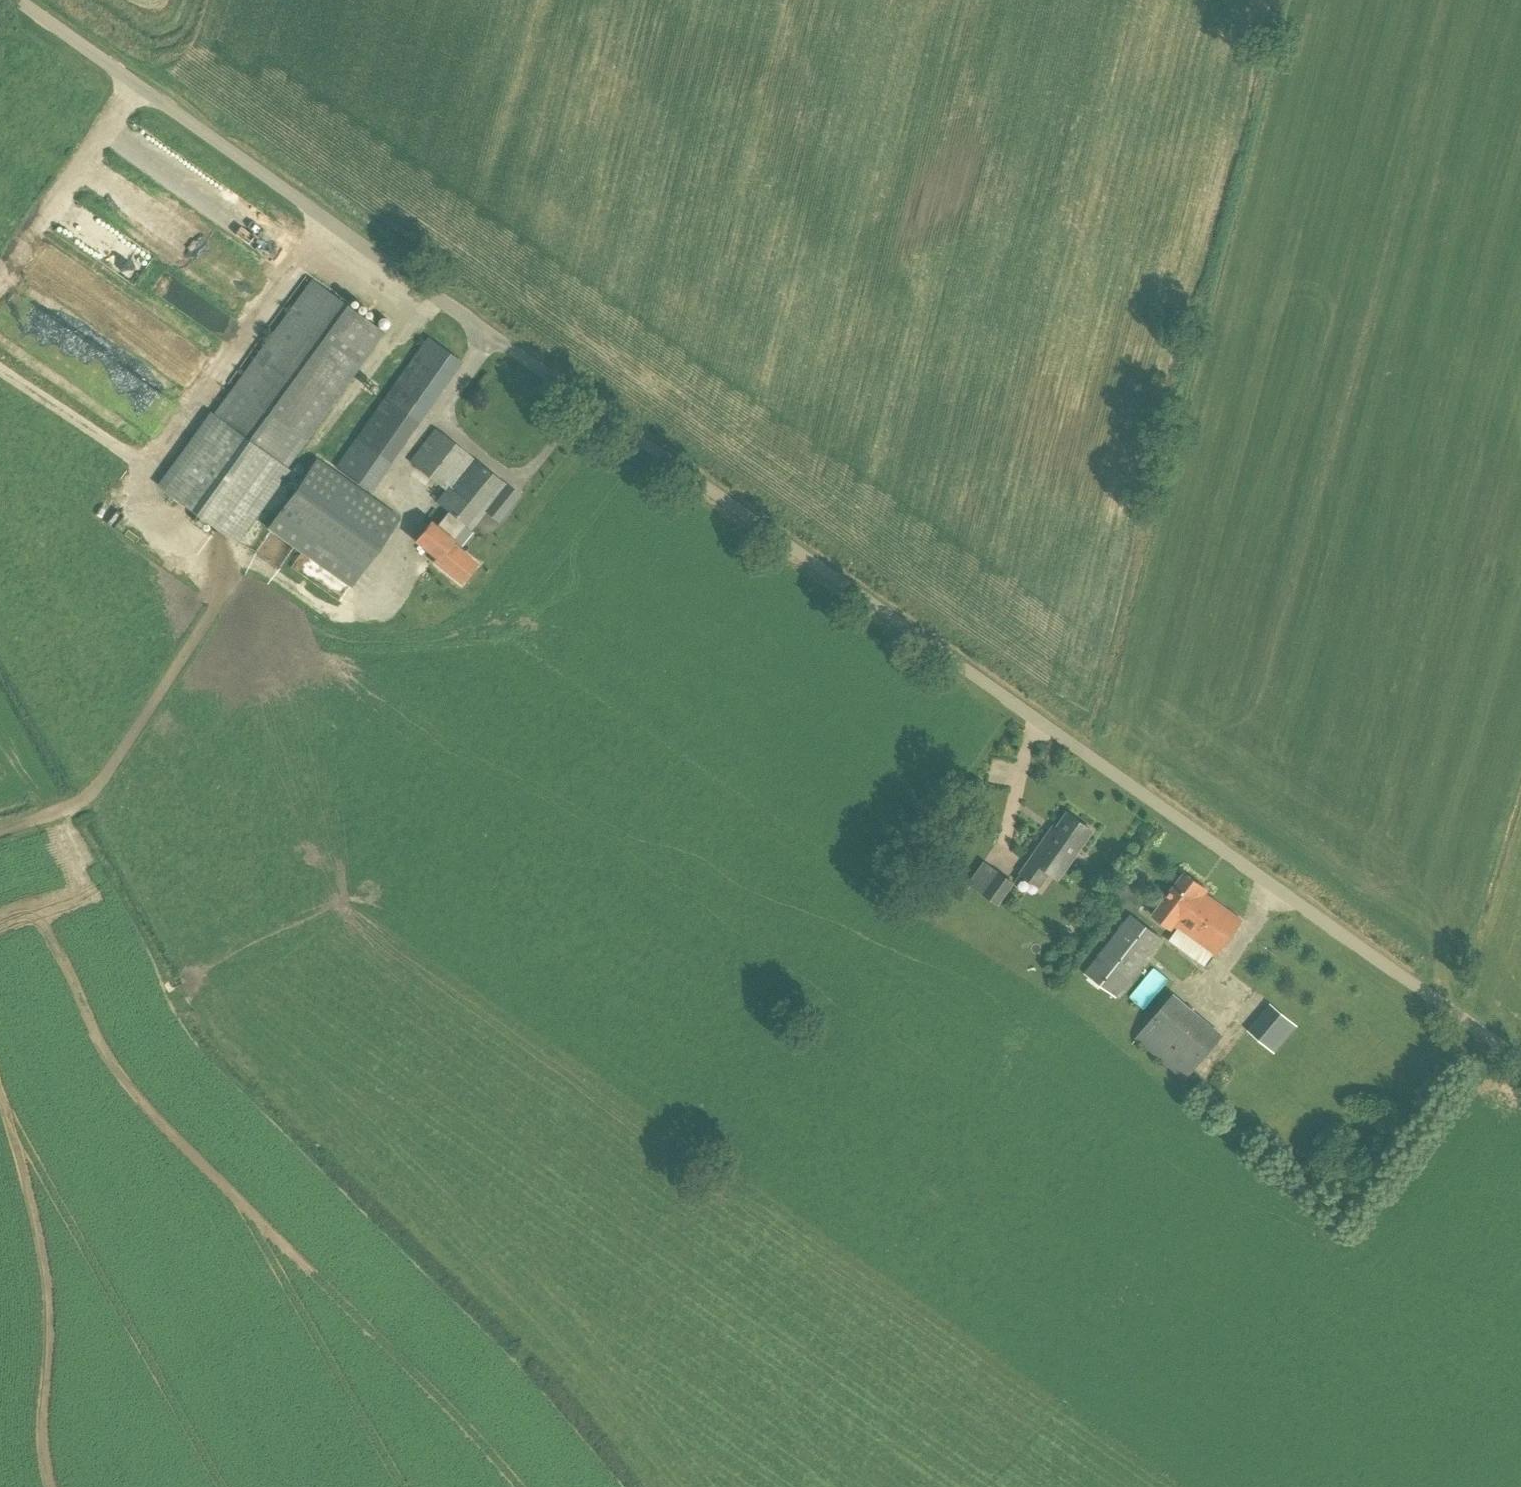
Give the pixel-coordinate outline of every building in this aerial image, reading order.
[(288,466),(385,332),(311,279),(214,413),(210,410),(157,485),(237,543),(290,468),(288,466)] [(161,391),(142,378),(125,404),(144,417),(161,391)] [(393,385),(386,395),(420,420),(427,410),(393,385)] [(499,522),(520,495),(435,427),(409,461),(445,490),(435,502),(448,512),(436,526),(430,522),(415,541),(436,557),(432,562),(461,585),(479,563),(452,542),(453,540),(452,539),(464,525),(471,531),(486,512),(499,522)] [(399,516),(338,471),(325,461),(318,456),(281,506),(267,525),(349,585),(362,567),(399,516)] [(269,596),(253,599),(256,610),(271,606),(269,596)] [(1059,879),(1093,830),(1067,813),(1053,833),(1050,831),(1021,873),(1040,887),(1050,872),(1059,879)] [(999,872),(983,894),(999,906),(1015,883),(999,872)] [(1215,956),(1243,920),(1205,892),(1207,890),(1185,873),(1153,915),(1171,929),(1173,926),(1215,956)] [(1115,999),(1163,938),(1131,913),(1083,974),(1115,999)] [(1185,1081),(1224,1034),(1174,992),(1135,1038),(1185,1081)] [(1275,1053),(1298,1025),(1270,1002),(1246,1030),(1275,1053)]
